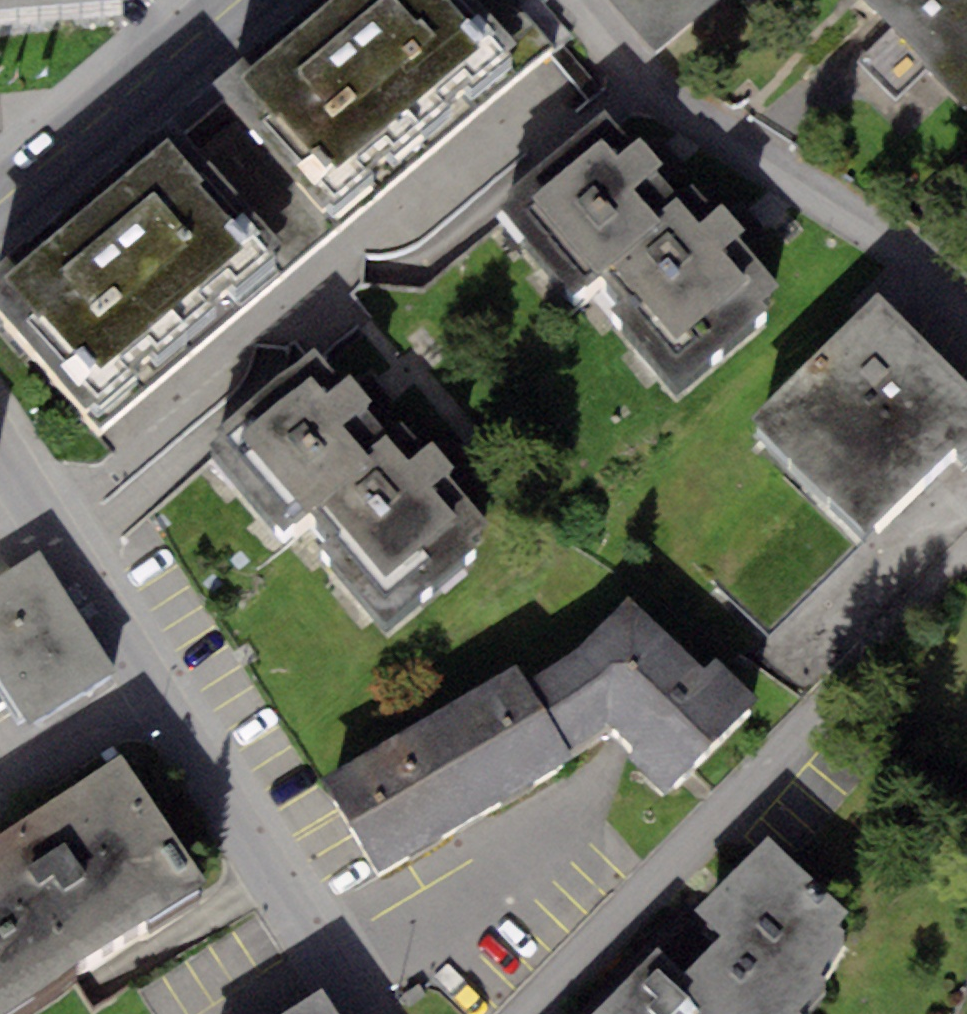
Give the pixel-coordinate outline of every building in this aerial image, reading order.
[(127,0),(0,0),(0,11),(127,0)] [(213,81),(336,227),(535,60),(485,0),(309,0),(213,81)] [(655,53),(719,0),(611,0),(655,53)] [(966,103),(966,0),(866,0),(966,103)] [(577,294),(598,276),(664,220),(658,213),(679,195),(659,172),(666,166),(640,135),(632,142),(605,112),(499,202),(577,294)] [(0,265),(0,311),(101,428),(299,257),(175,114),(0,265)] [(716,210),(693,184),(679,195),(658,213),(664,220),(598,276),(620,303),(607,314),(669,387),(783,291),(738,239),(747,231),(724,204),(716,210)] [(752,418),(868,533),(956,446),(966,455),(966,454),(966,381),(878,292),(752,418)] [(285,531),(305,513),(372,457),(366,450),(386,432),(366,409),(374,402),(348,372),(339,379),(313,348),(206,439),(285,531)] [(423,447),(400,420),(386,432),(366,450),(372,457),(305,513),(327,539),(314,551),(376,624),(490,528),(446,476),(454,468),(431,441),(423,447)] [(0,574),(0,681),(26,722),(114,666),(39,550),(0,574)] [(581,650),(526,680),(571,760),(604,733),(666,793),(758,697),(716,660),(703,671),(629,600),(581,650)] [(517,666),(323,777),(376,870),(571,760),(526,680),(517,666)] [(0,834),(0,1013),(10,1013),(208,884),(122,754),(0,834)] [(598,1013),(805,1013),(800,1010),(828,981),(822,977),(847,929),(837,921),(849,914),(769,837),(598,1013)] [(283,1013),(338,1013),(322,989),(283,1013)]
